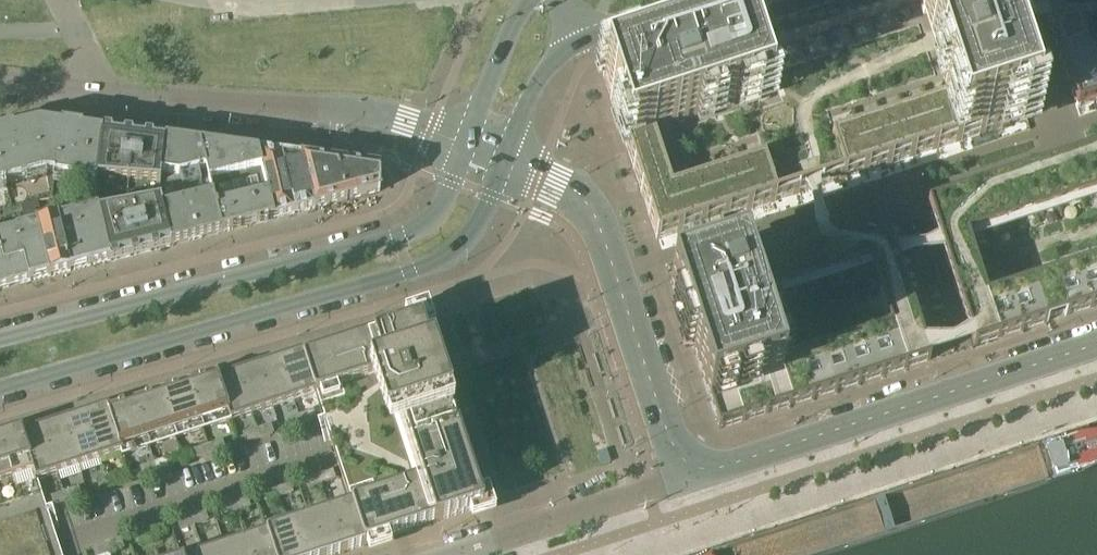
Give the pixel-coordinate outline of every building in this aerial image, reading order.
[(711,402),(720,431),(932,361),(932,360),(950,354),(976,346),(976,347),(1096,308),(1096,262),(989,297),(969,236),(1096,195),(1096,151),(930,204),(940,239),(930,245),(925,247),(916,248),(896,250),(884,213),(829,231),(823,217),(821,202),(821,200),(820,186),(846,178),(967,139),(1040,116),(1011,29),(1033,26),(1050,23),(1053,31),(1079,108),(1096,102),(1096,0),(1043,0),(1045,8),(1033,16),(1030,16),(1007,19),(1002,0),(828,0),(751,24),(606,70),(630,145),(658,234),(776,199),(804,191),(811,203),(812,206),(815,236),(746,258),(672,281),(711,402)] [(98,180),(105,132),(37,122),(32,123),(45,172),(56,172),(56,174),(98,180)] [(5,182),(45,172),(32,123),(0,131),(0,183),(5,182)] [(171,245),(158,194),(166,140),(105,132),(98,180),(94,201),(97,209),(110,261),(171,245)] [(166,140),(158,194),(162,208),(171,245),(197,239),(224,232),(203,145),(166,140)] [(259,154),(203,145),(224,232),(276,218),(259,154)] [(283,157),(259,154),(276,218),(297,213),(283,157)] [(307,160),(283,157),(297,213),(319,208),(307,160)] [(378,170),(307,160),(319,208),(379,192),(378,170)] [(5,182),(0,183),(0,210),(11,207),(5,182)] [(20,204),(26,227),(38,224),(34,209),(38,208),(37,200),(20,204)] [(110,261),(97,209),(76,214),(90,266),(110,261)] [(76,214),(57,219),(70,271),(90,266),(76,214)] [(57,219),(38,224),(52,276),(70,271),(57,219)] [(26,227),(0,233),(0,289),(52,276),(38,224),(26,227)] [(420,317),(303,356),(315,393),(314,393),(350,504),(351,503),(364,545),(411,530),(482,506),(420,317)] [(303,356),(302,352),(280,359),(294,400),(314,393),(315,393),(303,356)] [(294,400),(280,359),(259,366),(272,407),(294,400)] [(272,407),(259,366),(237,373),(251,414),(272,407)] [(237,373),(217,379),(216,380),(229,419),(228,419),(229,421),(251,414),(237,373)] [(229,419),(216,380),(217,379),(216,375),(108,410),(107,411),(120,452),(119,453),(120,455),(121,454),(175,437),(202,428),(228,419),(229,419)] [(107,411),(108,410),(107,406),(85,414),(99,459),(119,453),(120,452),(107,411)] [(311,411),(299,415),(302,424),(314,420),(311,411)] [(99,459),(85,414),(64,420),(78,466),(99,459)] [(302,424),(299,415),(285,419),(288,428),(302,424)] [(78,466),(64,420),(42,427),(57,473),(78,466)] [(269,425),(256,429),(259,438),(272,434),(269,425)] [(42,427),(22,434),(21,434),(33,472),(32,472),(35,480),(37,479),(57,473),(42,427)] [(259,438),(256,429),(243,433),(246,442),(259,438)] [(21,434),(22,434),(20,430),(0,437),(0,442),(11,479),(32,472),(33,472),(21,434)] [(220,441),(207,445),(210,454),(223,450),(220,441)] [(0,442),(0,482),(11,479),(0,442)] [(210,454),(207,445),(194,449),(197,458),(210,454)] [(606,450),(596,453),(601,465),(610,462),(606,450)] [(167,458),(153,462),(156,472),(170,467),(167,458)] [(156,472),(153,462),(141,467),(144,476),(156,472)] [(334,479),(331,470),(318,475),(321,484),(334,479)] [(46,508),(37,479),(35,480),(32,472),(11,479),(0,482),(0,554),(61,554),(46,508)] [(119,474),(106,478),(109,487),(122,483),(119,474)] [(321,484),(318,475),(305,479),(308,488),(321,484)] [(109,487),(106,478),(93,482),(96,491),(109,487)] [(292,493),(289,484),(276,488),(279,497),(292,493)] [(76,488),(63,492),(66,501),(79,497),(76,488)] [(279,497),(276,488),(263,493),(266,502),(279,497)] [(66,501),(63,492),(50,496),(53,505),(66,501)] [(249,507),(246,498),(233,502),(236,512),(249,507)] [(236,512),(233,502),(220,507),(223,516),(236,512)] [(351,503),(350,504),(330,510),(343,552),(364,545),(351,503)] [(330,510),(309,517),(321,554),(334,554),(343,552),(330,510)] [(207,521),(204,512),(191,516),(193,525),(207,521)] [(193,525),(191,516),(178,520),(180,530),(193,525)] [(309,517),(287,524),(297,554),(321,554),(309,517)] [(287,524),(266,531),(273,554),(297,554),(287,524)] [(164,535),(161,526),(148,530),(151,539),(164,535)] [(151,539),(148,530),(135,534),(138,543),(151,539)] [(266,531),(244,538),(250,554),(273,554),(266,531)] [(244,538),(224,545),(227,554),(250,554),(244,538)] [(122,549),(119,540),(106,544),(109,553),(122,549)] [(106,544),(93,548),(95,554),(103,554),(109,553),(106,544)] [(224,545),(202,552),(203,554),(227,554),(224,545)]
